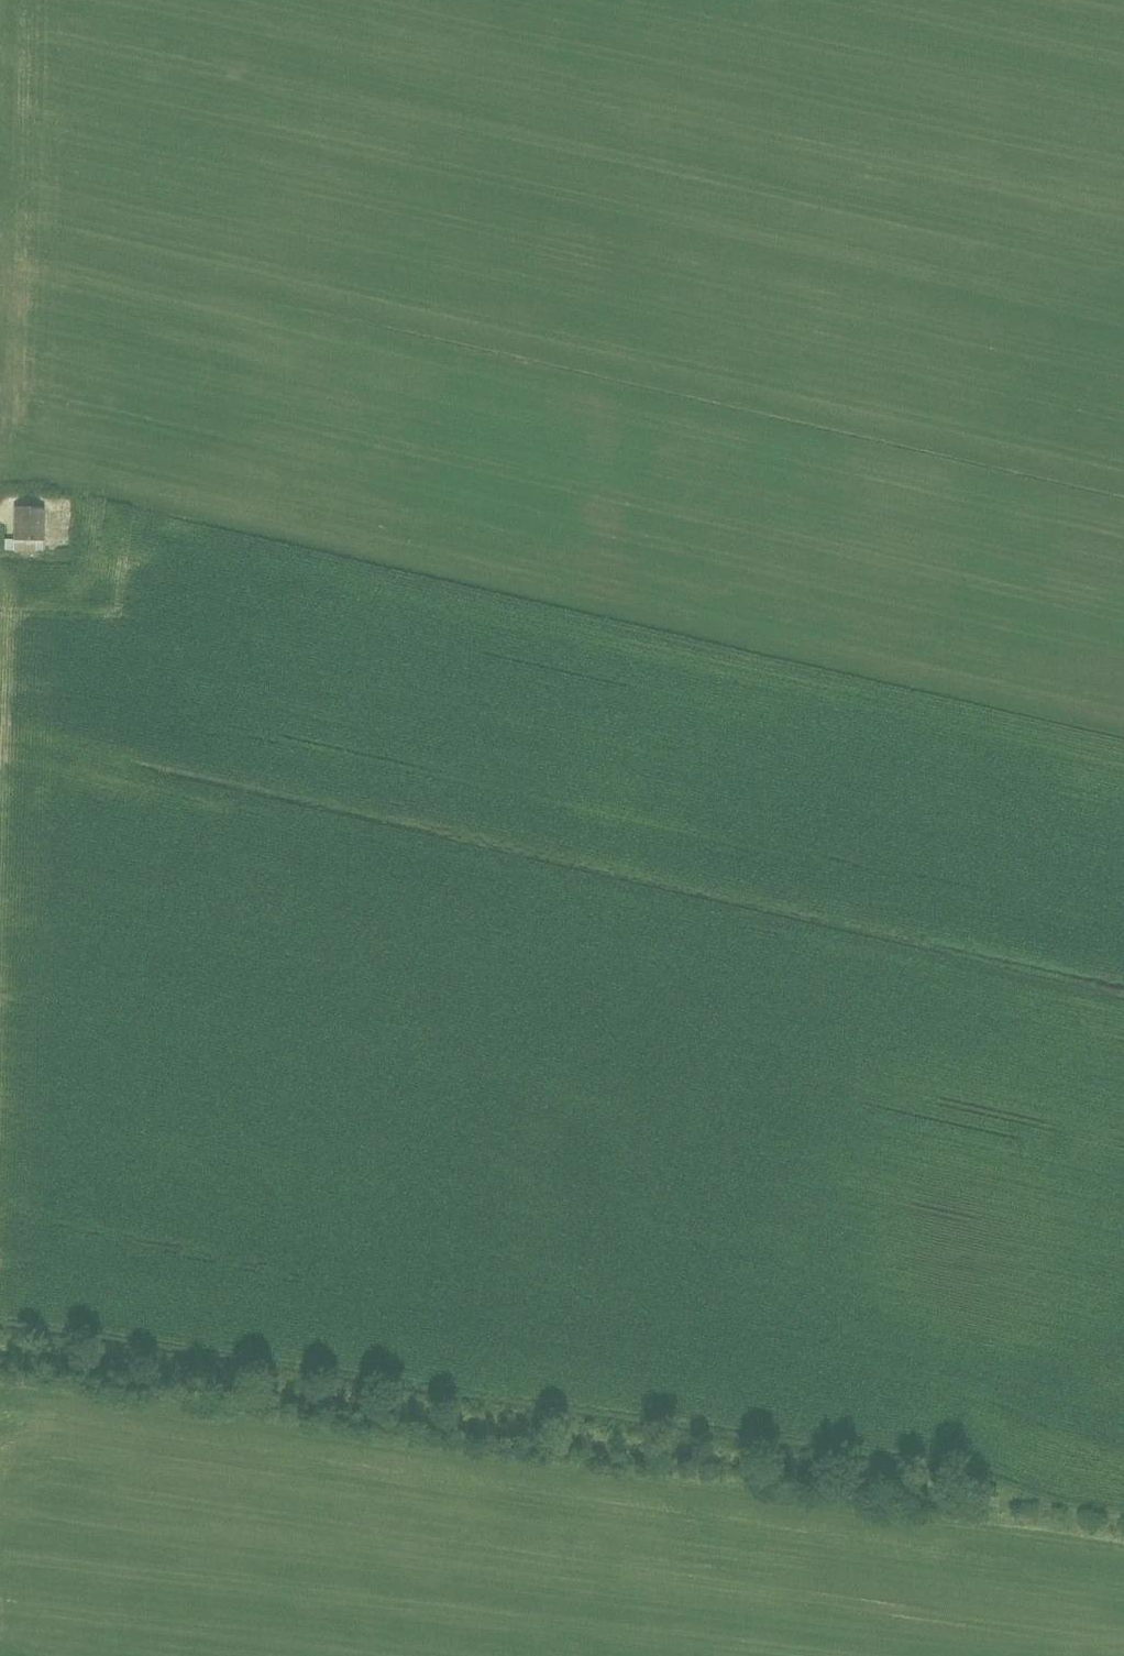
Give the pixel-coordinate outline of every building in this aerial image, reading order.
[(44,540),(45,508),(16,507),(15,540),(44,540)]
